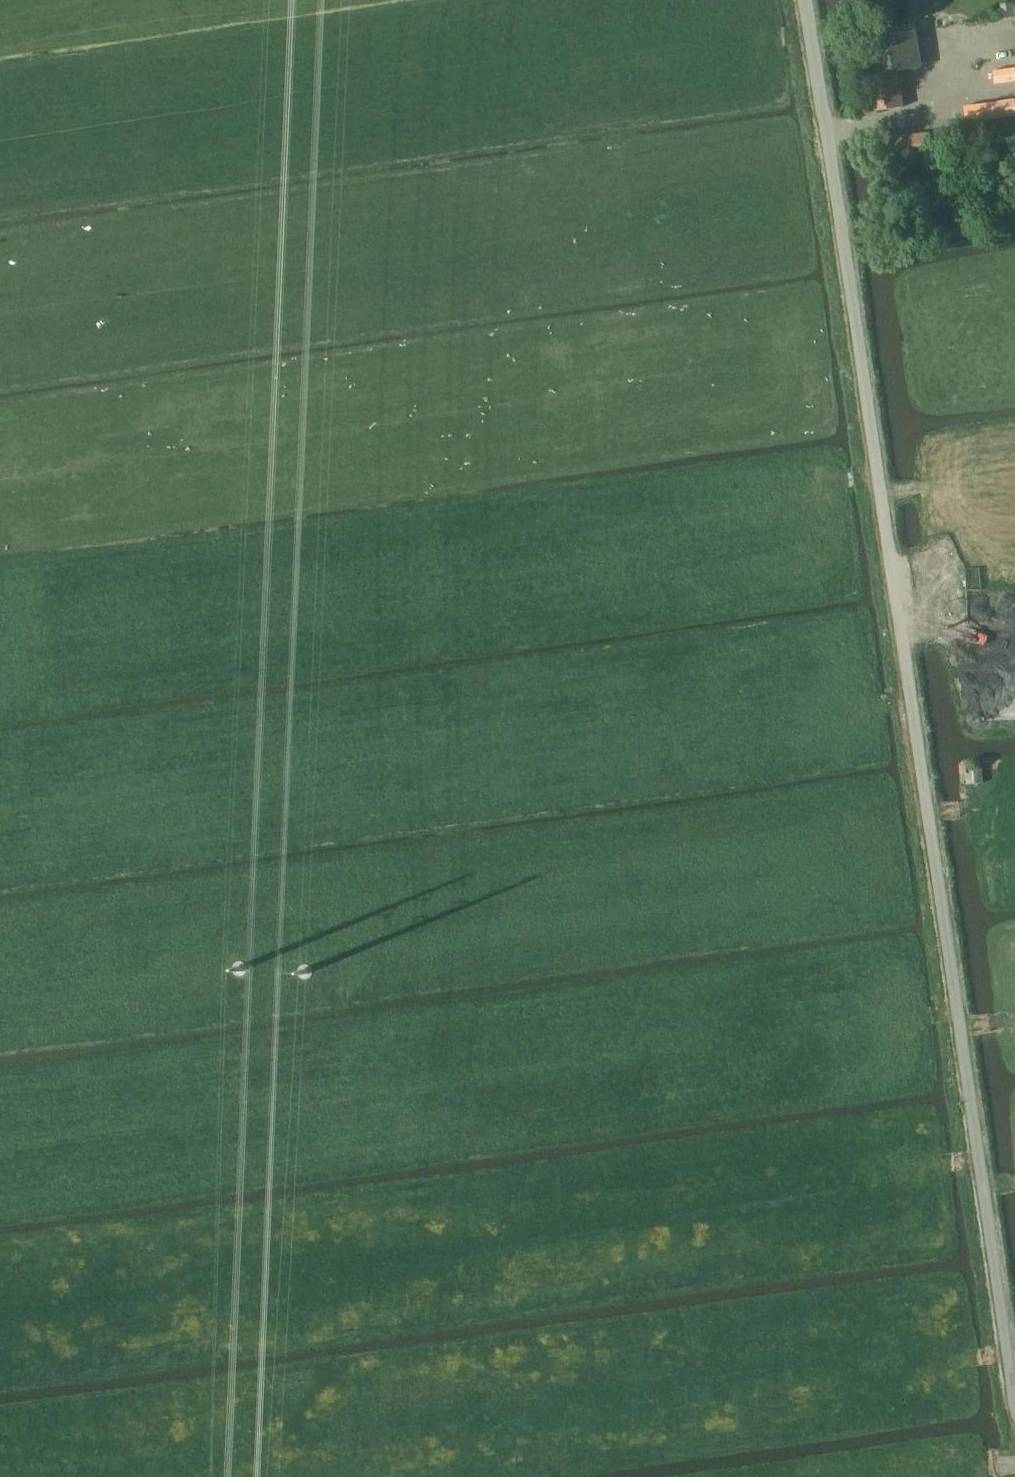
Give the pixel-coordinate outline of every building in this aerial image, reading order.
[(898,18),(926,14),(924,0),(896,0),(898,18)] [(904,106),(898,71),(922,67),(916,23),(881,28),(880,23),(872,25),(873,30),(859,32),(873,112),(904,106)] [(879,138),(882,159),(932,153),(930,132),(879,138)] [(982,762),(959,766),(961,782),(984,779),(982,762)] [(232,967),(232,969),(233,970),(233,971),(234,973),(235,974),(236,975),(237,975),(238,976),(240,976),(241,976),(243,975),(244,974),(245,973),(246,972),(247,971),(247,970),(247,968),(247,967),(247,965),(246,964),(245,963),(244,962),(243,961),(242,961),(240,961),(239,961),(237,961),(236,962),(235,962),(234,963),(233,965),(233,966),(232,967)] [(312,967),(311,966),(310,965),(309,964),(307,964),(306,964),(304,964),(303,964),(302,965),(301,966),(300,967),(299,968),(298,969),(298,970),(298,972),(298,973),(299,974),(300,976),(300,977),(302,978),(303,978),(304,979),(306,979),(307,979),(308,978),(309,978),(311,977),(311,976),(312,975),(313,973),(313,972),(313,971),(313,969),(312,968),(312,967)]
